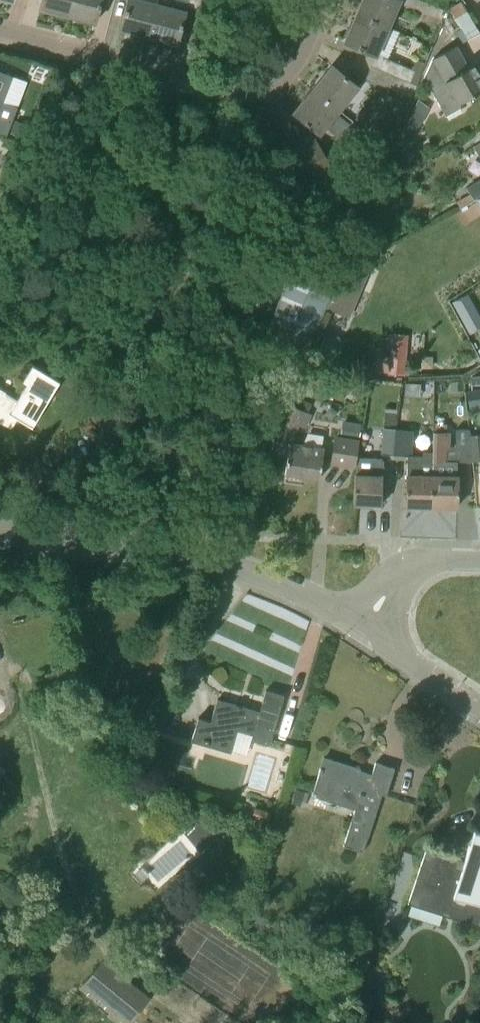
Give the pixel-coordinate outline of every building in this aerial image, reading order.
[(71,0),(42,0),(40,8),(67,15),(71,0)] [(67,15),(96,22),(102,0),(71,0),(67,15)] [(157,3),(144,0),(128,0),(121,29),(149,36),(157,3)] [(202,0),(188,0),(186,7),(199,10),(202,0)] [(400,0),(399,0),(363,0),(357,14),(389,27),(400,0)] [(446,0),(410,0),(443,14),(449,1),(446,0)] [(462,43),(467,40),(479,33),(467,10),(462,1),(450,8),(454,17),(461,28),(455,31),(462,43)] [(178,44),(187,11),(157,3),(149,36),(178,44)] [(376,55),(377,53),(389,27),(357,14),(345,42),(376,55)] [(479,92),(479,74),(474,65),(468,68),(456,46),(433,59),(424,79),(438,103),(452,94),(458,105),(479,92)] [(417,86),(421,74),(411,69),(382,57),(377,68),(417,86)] [(417,61),(411,69),(421,74),(424,64),(417,61)] [(340,109),(359,86),(332,66),(313,89),(340,109)] [(417,86),(377,68),(372,66),(366,78),(399,92),(397,97),(410,104),(417,86)] [(13,77),(0,72),(0,122),(11,126),(17,108),(3,103),(13,77)] [(321,133),(340,109),(313,89),(293,113),(321,133)] [(421,124),(429,108),(423,103),(417,99),(401,131),(408,136),(420,130),(416,126),(421,124)] [(25,140),(30,126),(14,120),(12,127),(9,134),(25,140)] [(383,146),(377,139),(373,143),(379,150),(383,146)] [(414,140),(408,143),(418,161),(424,158),(414,140)] [(332,172),(315,141),(291,155),(313,192),(323,186),(319,180),(332,172)] [(466,188),(470,195),(474,201),(479,198),(479,180),(466,188)] [(350,318),(372,266),(348,256),(340,276),(326,308),(350,318)] [(307,353),(326,308),(340,276),(296,258),(264,335),(307,353)] [(452,303),(458,313),(473,305),(467,294),(452,303)] [(388,375),(404,375),(406,348),(390,347),(389,357),(388,373),(388,375)] [(388,373),(389,357),(379,356),(377,372),(388,373)] [(0,392),(0,422),(7,425),(11,428),(17,418),(33,427),(60,382),(32,366),(22,382),(27,384),(16,402),(0,392)] [(471,376),(472,386),(479,385),(479,375),(471,376)] [(450,392),(463,392),(463,381),(450,380),(450,392)] [(319,479),(324,448),(322,448),(324,436),(308,434),(302,445),(291,443),(299,426),(306,429),(312,415),(289,404),(273,440),(275,441),(268,455),(288,458),(285,474),(319,479)] [(384,418),(383,428),(396,430),(397,419),(384,418)] [(338,438),(359,442),(363,423),(341,419),(338,438)] [(457,508),(457,462),(449,461),(450,433),(447,433),(447,424),(435,423),(435,432),(432,432),(432,485),(431,507),(457,508)] [(396,455),(398,430),(396,430),(383,428),(381,454),(396,455)] [(432,485),(432,432),(423,432),(421,456),(413,456),(414,431),(398,430),(396,455),(408,456),(406,507),(431,507),(432,485)] [(470,435),(473,461),(479,461),(479,434),(470,435)] [(355,467),(359,442),(338,438),(336,438),(332,462),(355,467)] [(381,506),(383,458),(358,456),(354,505),(381,506)] [(251,740),(269,745),(284,696),(266,690),(260,711),(218,699),(211,722),(198,718),(192,739),(231,751),(238,730),(253,735),(251,740)] [(386,796),(395,769),(376,763),(372,773),(324,757),(313,791),(357,806),(345,845),(364,852),(382,795),(386,796)] [(309,792),(296,788),(291,803),(304,807),(309,792)] [(271,812),(255,807),(252,817),(268,822),(271,812)] [(475,831),(460,879),(421,866),(408,904),(479,927),(479,833),(475,831)] [(104,959),(83,985),(130,1022),(131,1022),(151,997),(104,959)]
